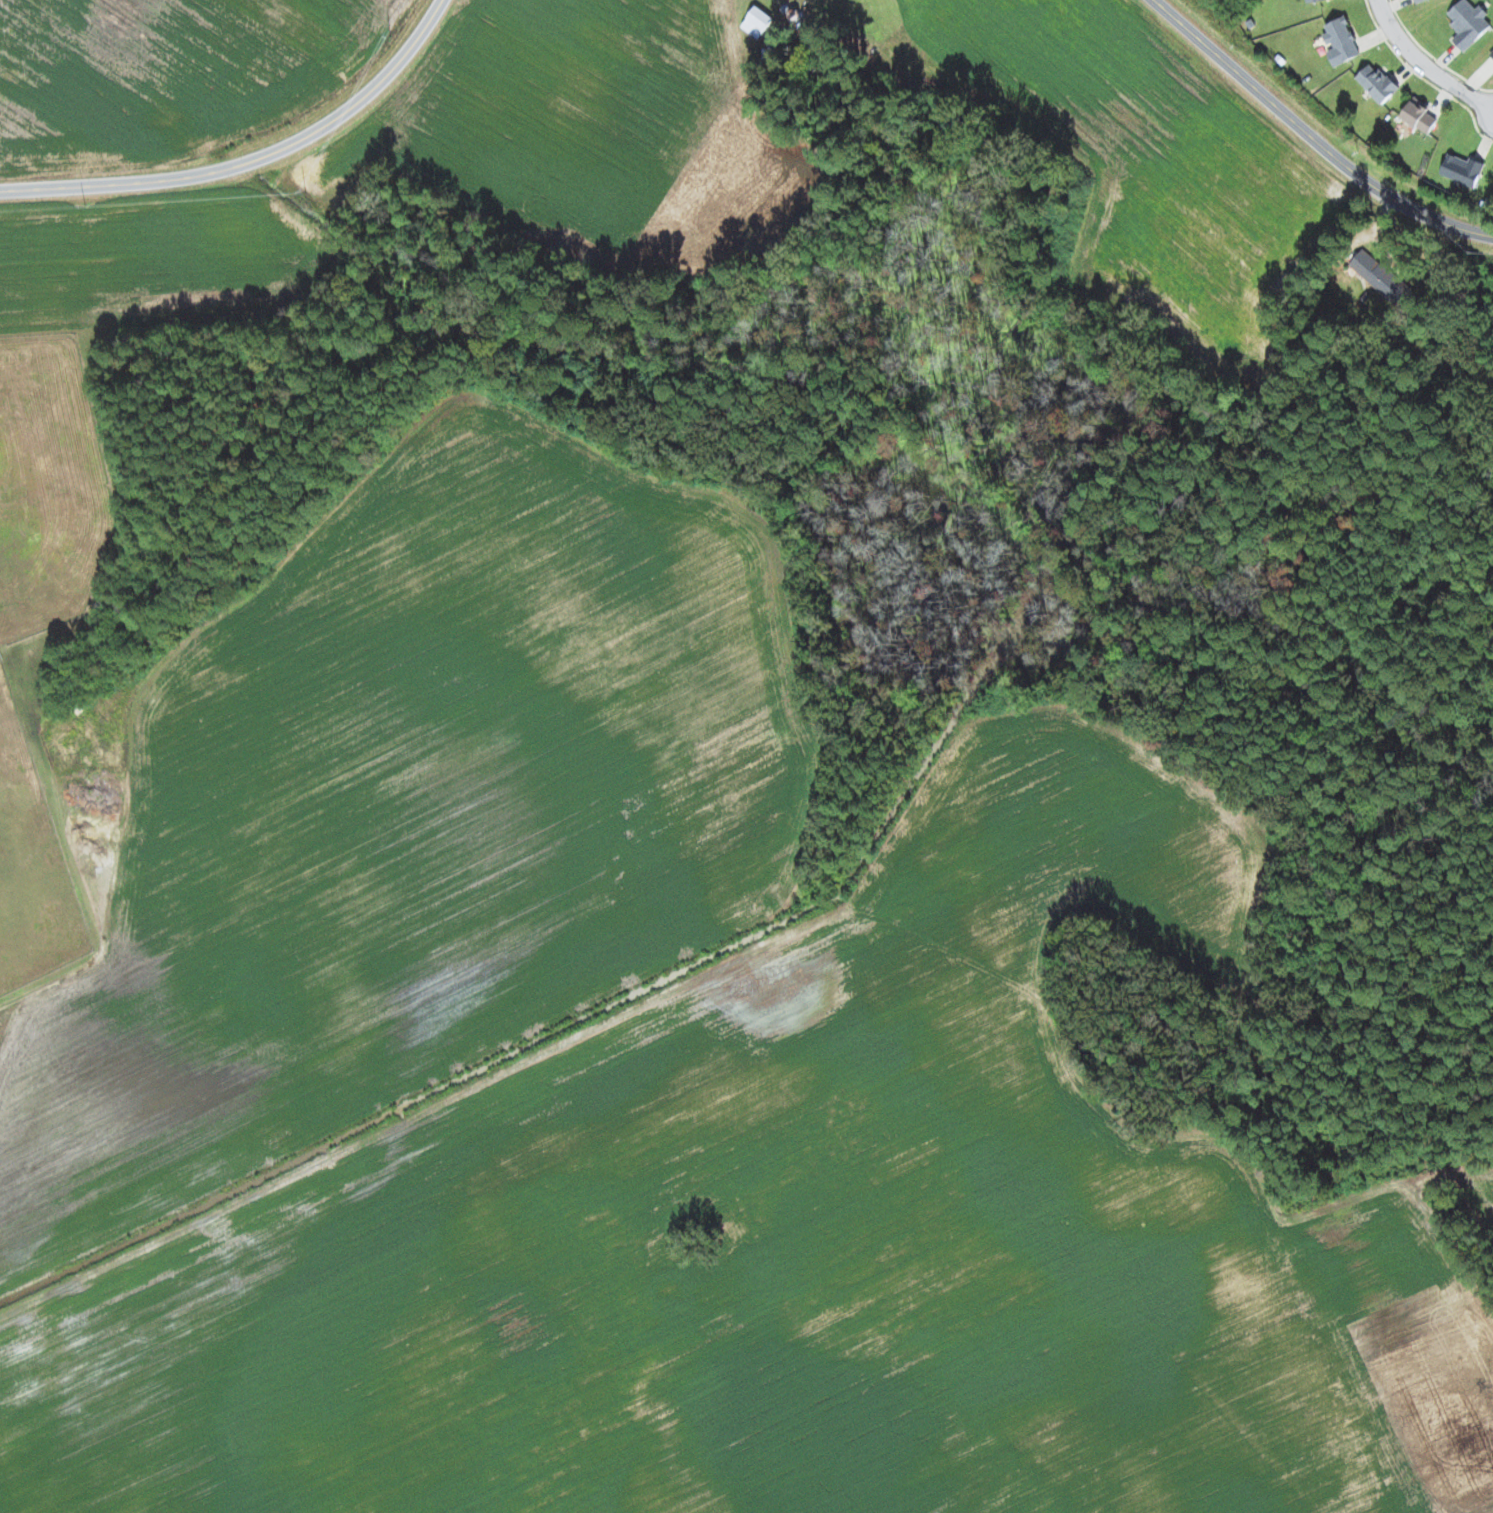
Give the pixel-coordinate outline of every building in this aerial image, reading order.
[(1459,30),(1450,38),(1463,52),(1492,25),(1484,17),(1488,14),(1480,4),(1476,8),(1468,0),(1461,0),(1445,15),(1459,30)] [(741,27),(759,39),(774,18),(756,5),(741,27)] [(1327,51),(1334,67),(1362,54),(1344,16),(1324,25),(1328,32),(1325,34),(1331,49),(1327,51)] [(1355,77),(1382,105),(1399,89),(1372,61),(1355,77)] [(1430,106),(1413,96),(1401,118),(1429,134),(1437,119),(1426,113),(1430,106)] [(1469,159),(1446,153),(1440,176),(1477,186),(1483,162),(1470,158),(1469,159)] [(1364,247),(1349,264),(1395,306),(1410,289),(1364,247)]
